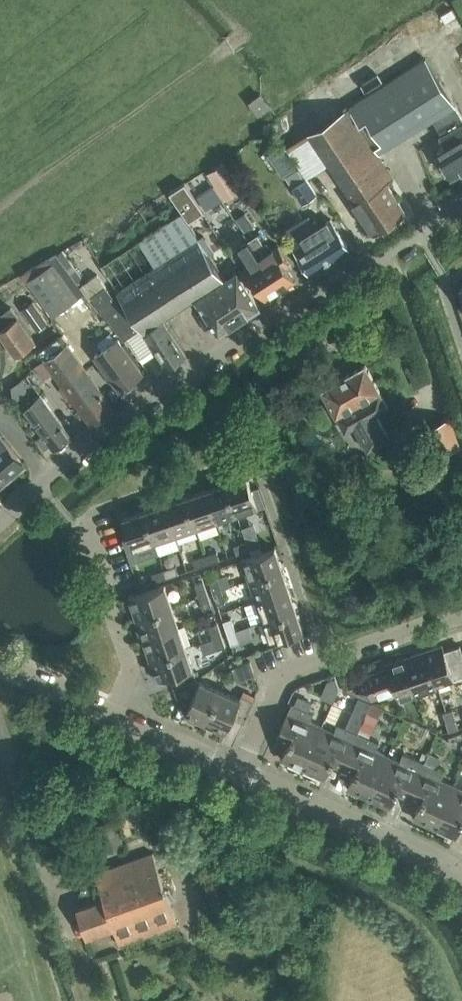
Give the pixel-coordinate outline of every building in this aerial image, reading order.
[(375,91),(348,108),(378,153),(403,137),(404,137),(375,91)] [(251,102),(259,113),(269,106),(261,95),(251,102)] [(307,178),(328,164),(375,235),(407,214),(386,183),(394,178),(378,153),(348,108),(340,113),(334,103),(315,115),(309,132),(286,147),(307,178)] [(434,119),(443,135),(440,137),(447,148),(437,153),(452,178),(461,172),(461,119),(455,107),(434,119)] [(225,164),(208,174),(224,200),(240,191),(225,164)] [(307,179),(306,179),(294,187),(304,203),(317,194),(307,179)] [(182,213),(198,203),(187,186),(171,196),(182,213)] [(223,200),(214,186),(198,197),(207,210),(223,200)] [(245,213),(236,219),(245,233),(254,227),(245,213)] [(205,248),(199,239),(183,214),(101,266),(118,291),(117,292),(144,332),(163,320),(196,298),(225,279),(210,256),(214,253),(209,245),(205,248)] [(310,272),(349,248),(331,219),(292,243),(310,272)] [(258,234),(249,240),(281,290),(296,281),(286,266),(290,263),(279,246),(272,250),(267,243),(264,244),(258,234)] [(281,290),(249,240),(239,246),(251,264),(241,270),(252,288),(257,285),(266,300),(281,290)] [(63,250),(58,254),(77,282),(83,278),(63,250)] [(23,273),(28,280),(54,263),(50,258),(23,273)] [(54,263),(28,280),(53,316),(79,298),(54,263)] [(196,298),(219,334),(260,307),(238,272),(225,279),(196,298)] [(93,297),(124,340),(138,330),(97,275),(81,287),(90,299),(93,297)] [(33,302),(23,309),(37,330),(48,322),(33,302)] [(0,316),(0,333),(17,356),(36,342),(12,307),(0,316)] [(186,356),(163,320),(144,332),(168,368),(186,356)] [(91,425),(114,409),(67,344),(61,335),(39,350),(45,359),(45,360),(91,425)] [(126,385),(143,373),(118,339),(95,356),(120,390),(123,388),(124,389),(128,387),(126,385)] [(322,389),(337,416),(337,415),(346,431),(355,427),(367,450),(389,438),(376,414),(389,407),(380,391),(366,365),(322,389)] [(421,368),(409,374),(416,388),(428,383),(421,368)] [(72,438),(41,395),(24,407),(44,435),(37,439),(44,449),(51,444),(55,450),(72,438)] [(450,418),(423,428),(433,456),(460,446),(450,418)] [(25,465),(0,435),(0,486),(25,465)] [(247,476),(226,483),(238,516),(259,509),(247,476)] [(226,483),(206,490),(217,523),(238,516),(226,483)] [(206,490),(185,497),(197,530),(217,523),(206,490)] [(185,497),(165,504),(176,537),(197,530),(185,497)] [(165,504),(145,511),(156,544),(176,537),(165,504)] [(156,544),(145,511),(124,518),(135,551),(156,544)] [(258,538),(246,542),(249,550),(261,546),(258,538)] [(249,550),(246,542),(234,546),(237,554),(249,550)] [(242,559),(249,580),(283,569),(275,548),(242,559)] [(217,552),(205,556),(208,564),(220,560),(217,552)] [(208,564),(205,556),(193,560),(196,568),(208,564)] [(176,566),(164,570),(167,578),(179,574),(176,566)] [(283,569),(249,580),(256,601),(289,589),(283,569)] [(167,578),(164,570),(153,574),(155,582),(167,578)] [(210,580),(214,592),(222,589),(218,577),(210,580)] [(196,585),(200,597),(208,594),(204,582),(196,585)] [(129,597),(136,619),(172,606),(165,585),(129,597)] [(222,589),(214,592),(218,604),(226,601),(222,589)] [(289,589),(256,601),(263,621),(296,610),(289,589)] [(208,594),(200,597),(204,609),(212,606),(208,594)] [(172,606),(136,619),(143,639),(179,627),(172,606)] [(296,610),(263,621),(270,642),(303,631),(296,610)] [(223,621),(227,633),(236,630),(232,618),(223,621)] [(209,626),(213,638),(222,635),(218,623),(209,626)] [(179,627),(143,639),(150,659),(186,647),(179,627)] [(236,630),(227,633),(232,645),(240,642),(236,630)] [(222,635),(213,638),(217,650),(226,647),(222,635)] [(426,651),(438,685),(461,677),(461,650),(460,646),(445,651),(443,645),(426,651)] [(186,647),(150,659),(157,680),(171,676),(174,687),(178,697),(191,703),(185,716),(205,725),(221,690),(197,680),(186,647)] [(426,651),(404,658),(416,692),(438,685),(426,651)] [(416,692),(404,658),(388,664),(390,669),(363,678),(357,691),(373,699),(376,693),(396,686),(399,698),(416,692)] [(221,690),(205,725),(226,734),(234,718),(245,723),(254,701),(242,695),(240,699),(221,690)] [(282,759),(303,769),(322,727),(310,721),(314,713),(292,703),(282,727),(276,739),(289,744),(282,759)] [(443,713),(446,722),(456,719),(453,709),(443,713)] [(368,713),(361,728),(373,733),(379,718),(368,713)] [(456,719),(446,722),(449,732),(459,728),(456,719)] [(322,727),(303,769),(325,778),(331,763),(343,768),(359,733),(338,724),(334,732),(322,727)] [(359,733),(343,768),(354,774),(348,789),(369,798),(388,756),(376,751),(379,742),(359,733)] [(388,756),(369,798),(390,808),(397,793),(409,798),(424,762),(403,753),(400,762),(388,756)] [(424,762),(409,798),(420,803),(413,818),(435,828),(453,786),(441,780),(445,772),(424,762)] [(435,828),(456,837),(461,823),(461,789),(453,786),(435,828)] [(96,825),(105,852),(125,846),(115,819),(96,825)] [(135,833),(124,837),(126,845),(138,841),(135,833)] [(153,853),(96,873),(105,898),(77,908),(87,937),(114,927),(120,944),(178,924),(153,853)]
